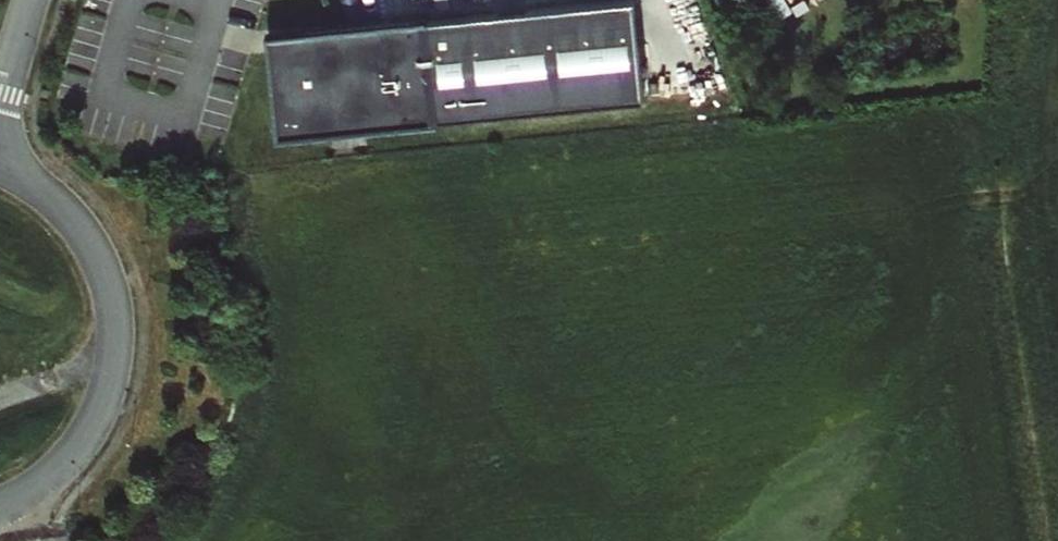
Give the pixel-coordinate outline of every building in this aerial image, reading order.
[(266,39),(279,135),(642,97),(634,0),(609,0),(266,39)] [(436,8),(475,0),(435,0),(436,8)]
